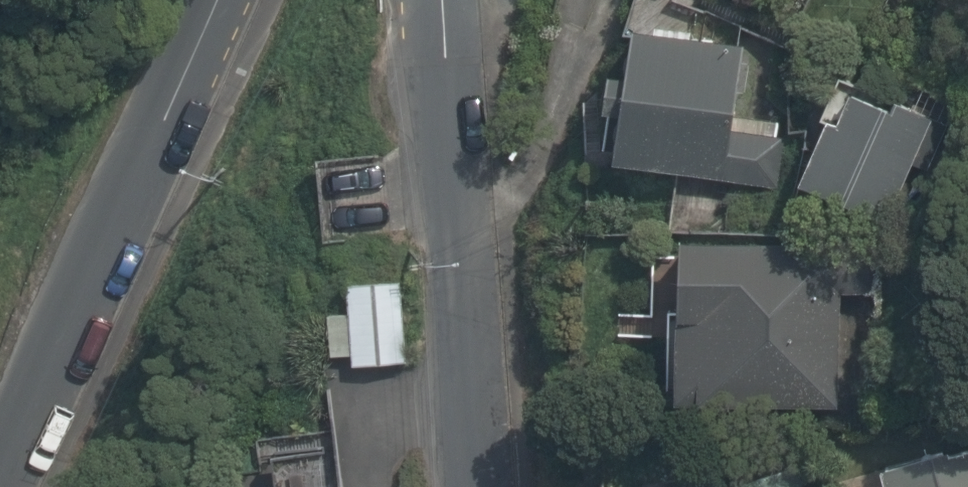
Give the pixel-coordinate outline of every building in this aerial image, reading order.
[(641,114),(608,112),(604,180),(739,188),(747,45),(646,39),(641,114)] [(838,89),(819,135),(833,140),(808,201),(901,238),(951,115),(897,93),(890,110),(838,89)] [(318,163),(325,229),(388,222),(381,156),(318,163)] [(671,425),(723,428),(724,410),(843,418),(853,271),(730,263),(731,245),(683,242),(671,425)] [(317,305),(299,306),(305,360),(391,351),(381,257),(312,263),(317,305)] [(694,461),(695,486),(798,486),(795,453),(694,461)] [(909,486),(967,486),(967,471),(909,486)]
